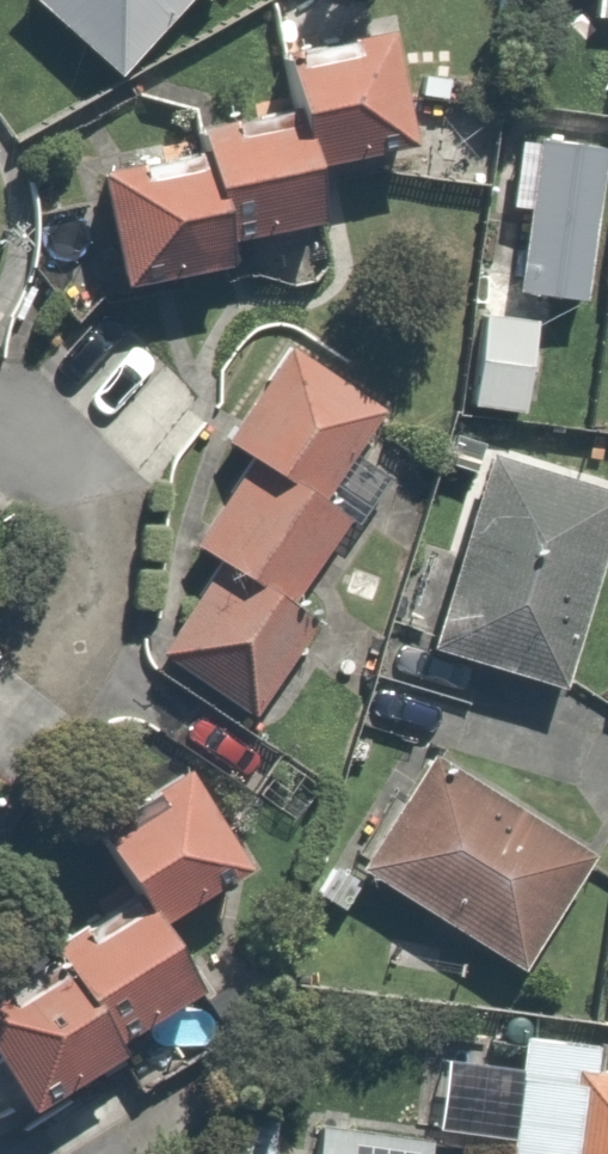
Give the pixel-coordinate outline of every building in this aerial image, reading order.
[(114,71),(175,0),(32,0),(114,71)] [(91,168),(104,276),(222,261),(218,226),(307,215),(299,155),(403,142),(387,11),(364,14),(362,0),(264,0),(274,84),(184,95),(189,138),(127,146),(128,161),(91,168)] [(564,25),(607,31),(607,0),(567,0),(564,25)] [(607,132),(607,130),(506,118),(488,268),(506,270),(503,293),(586,303),(589,282),(607,132)] [(531,308),(472,303),(463,398),(521,404),(531,308)] [(322,482),(368,388),(267,338),(214,448),(237,459),(195,545),(205,550),(155,652),(271,709),(324,599),(303,589),(350,495),(322,482)] [(408,638),(554,684),(607,512),(607,486),(448,436),(436,474),(458,480),(408,638)] [(588,850),(420,747),(347,867),(514,970),(588,850)] [(164,761),(72,828),(109,880),(21,944),(33,961),(0,984),(0,1082),(14,1101),(197,970),(154,910),(231,854),(164,761)] [(589,1068),(593,1031),(515,1023),(501,1153),(607,1153),(607,1070),(589,1068)] [(313,1107),(306,1153),(420,1153),(424,1122),(313,1107)]
